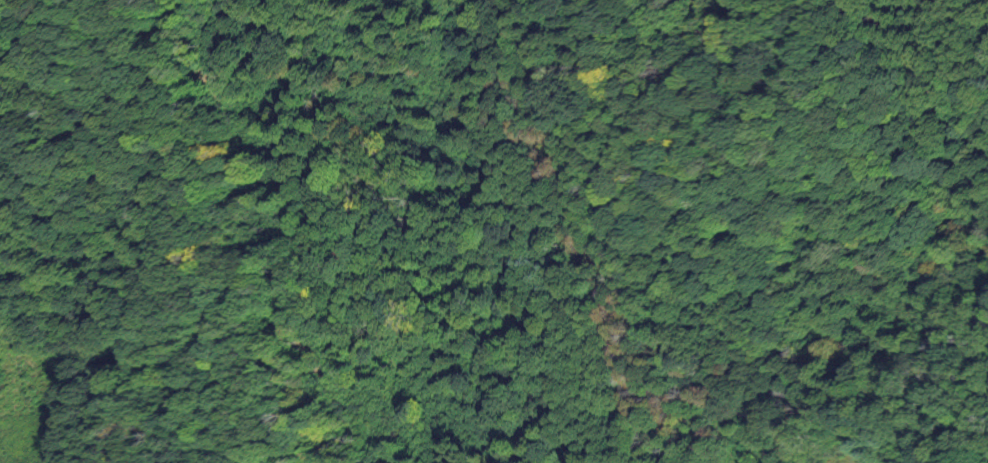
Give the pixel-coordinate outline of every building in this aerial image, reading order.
[(740,444),(750,431),(742,424),(731,437),(740,444)]
